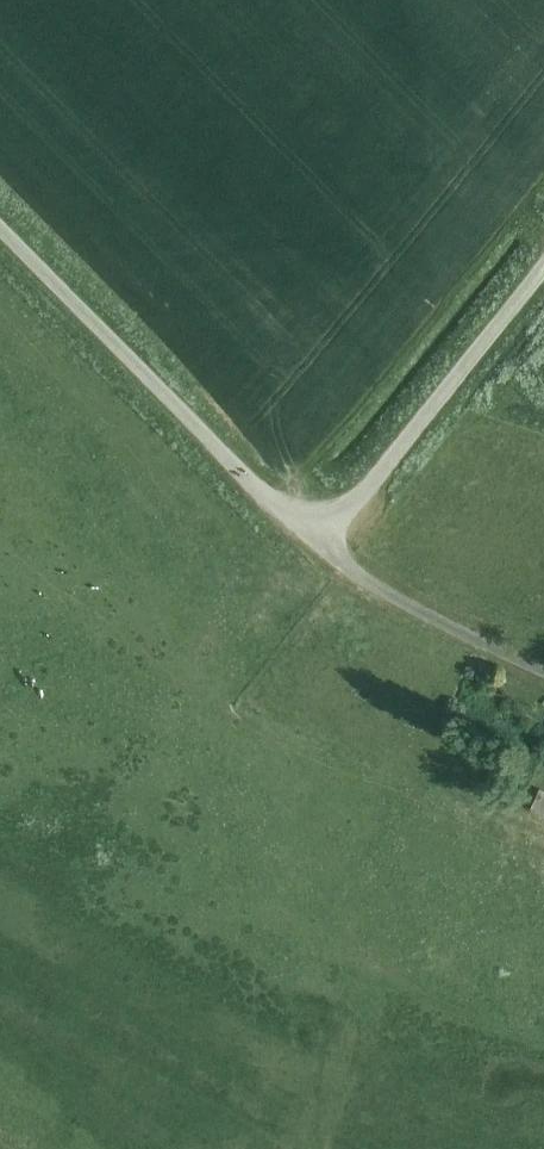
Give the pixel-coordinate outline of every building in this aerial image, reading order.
[(530,809),(543,816),(543,792),(538,790),(530,809)]
